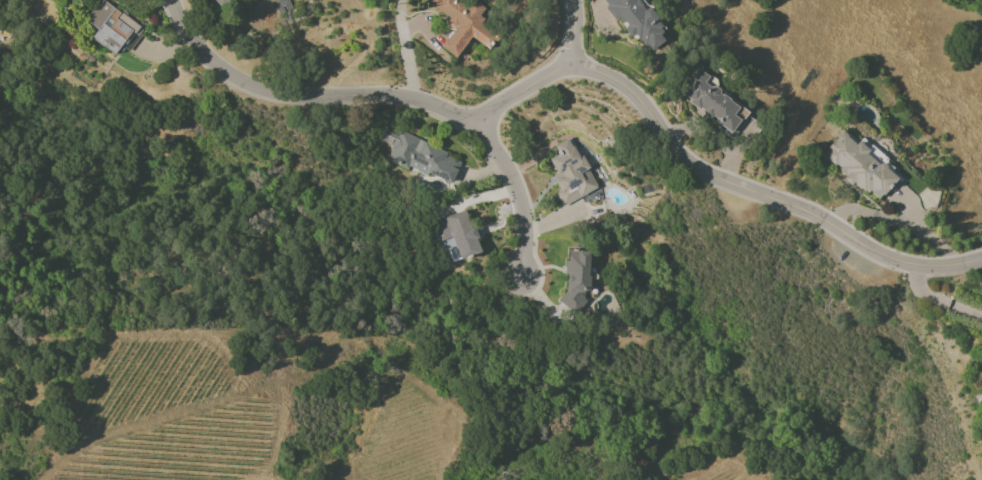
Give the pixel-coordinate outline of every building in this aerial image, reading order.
[(116,56),(138,26),(103,0),(99,0),(84,19),(97,29),(91,38),(116,56)] [(486,48),(491,49),(497,41),(499,34),(493,32),(485,26),(490,8),(480,5),(473,0),(426,0),(425,2),(456,24),(440,47),(455,58),(470,37),(486,48)] [(636,0),(603,0),(646,55),(664,41),(657,32),(664,27),(648,7),(644,10),(636,0)] [(732,139),(744,121),(734,114),(739,106),(704,82),(709,76),(696,68),(688,80),(692,83),(682,97),(721,124),(717,129),(732,139)] [(450,185),(461,159),(399,133),(398,136),(384,130),(379,140),(392,146),(387,158),(450,185)] [(562,206),(584,195),(587,202),(600,196),(572,137),(554,145),(558,154),(547,159),(561,188),(555,191),(562,206)] [(459,259),(480,251),(466,210),(434,222),(440,241),(452,237),(459,259)] [(590,252),(567,250),(565,272),(567,272),(564,308),(583,310),(584,290),(587,290),(590,252)]
